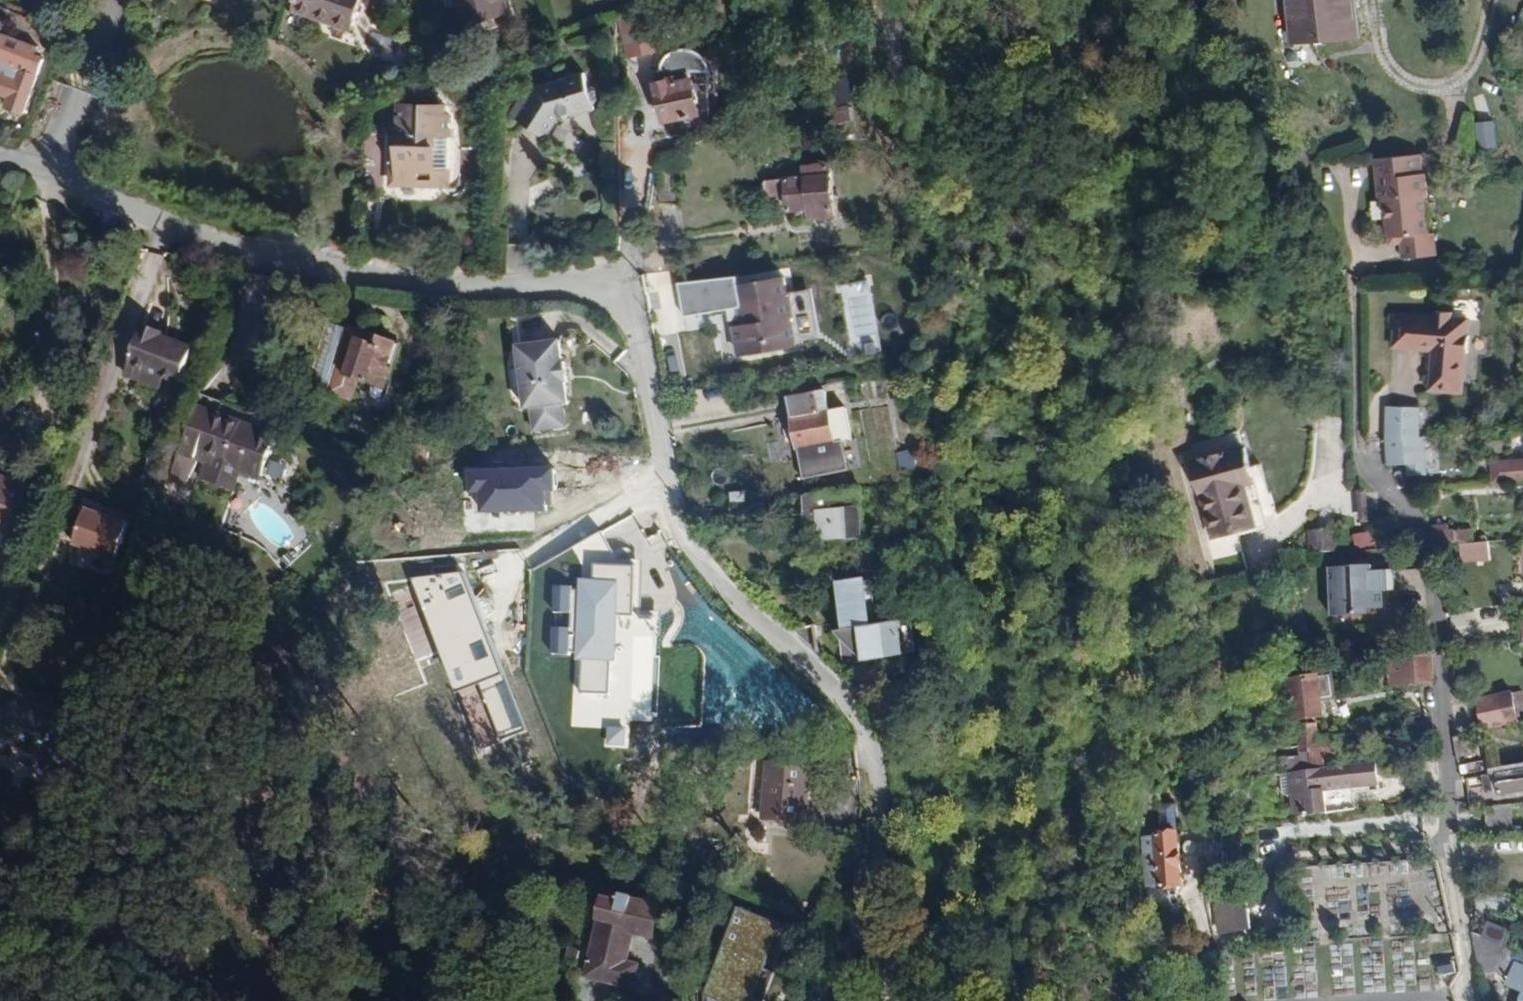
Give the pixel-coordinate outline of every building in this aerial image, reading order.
[(292,9),(351,28),(361,0),(295,0),(292,9)] [(503,0),(458,0),(465,25),(507,12),(503,0)] [(1281,39),(1347,30),(1343,0),(1276,0),(1281,39)] [(647,15),(618,20),(624,59),(654,54),(647,15)] [(0,34),(0,63),(17,70),(13,80),(0,75),(0,95),(5,96),(1,105),(20,113),(41,57),(33,54),(36,47),(0,34)] [(825,82),(833,106),(859,98),(851,73),(825,82)] [(676,75),(650,80),(659,125),(697,116),(695,103),(706,100),(702,84),(692,86),(691,79),(677,82),(676,75)] [(591,109),(582,77),(538,90),(530,102),(526,100),(515,120),(543,135),(555,113),(566,111),(567,115),(591,109)] [(397,147),(389,147),(389,186),(450,186),(451,105),(397,105),(397,147)] [(1475,149),(1495,148),(1494,120),(1474,121),(1475,149)] [(1426,171),(1424,171),(1422,152),(1374,156),(1378,199),(1384,198),(1388,242),(1400,241),(1402,258),(1437,255),(1435,232),(1427,233),(1424,197),(1429,196),(1426,171)] [(765,198),(789,193),(792,208),(808,204),(810,214),(834,210),(826,160),(802,164),(804,175),(762,184),(765,198)] [(734,278),(677,285),(683,315),(738,308),(735,285),(734,278)] [(793,347),(782,278),(735,285),(738,308),(740,325),(732,326),(736,356),(793,347)] [(1429,352),(1427,393),(1462,394),(1468,313),(1390,310),(1389,349),(1429,352)] [(345,328),(325,322),(308,378),(328,385),(342,335),(345,328)] [(196,345),(143,325),(125,374),(162,388),(166,378),(181,384),(196,345)] [(385,364),(392,342),(373,336),(371,343),(342,335),(328,385),(325,393),(351,402),(357,381),(383,390),(391,366),(385,364)] [(569,381),(567,360),(561,361),(559,339),(513,343),(519,409),(527,408),(529,430),(564,427),(562,405),(567,405),(565,382),(569,381)] [(784,396),(789,419),(818,414),(814,391),(784,396)] [(201,465),(196,479),(233,492),(239,476),(256,482),(275,428),(223,410),(224,405),(196,395),(175,456),(201,465)] [(1386,405),(1386,438),(1421,436),(1422,405),(1386,405)] [(818,414),(789,419),(794,451),(834,442),(828,412),(818,414)] [(1237,432),(1180,447),(1205,540),(1254,527),(1243,486),(1251,484),(1237,432)] [(1421,436),(1386,438),(1387,465),(1408,465),(1408,474),(1428,474),(1426,436),(1421,436)] [(834,442),(794,451),(801,479),(846,469),(840,441),(834,442)] [(1490,479),(1522,477),(1522,457),(1489,458),(1490,479)] [(554,469),(469,471),(470,491),(480,491),(481,512),(546,510),(545,490),(554,490),(554,469)] [(13,494),(17,483),(0,477),(0,529),(4,518),(13,522),(23,497),(13,494)] [(818,525),(820,540),(873,531),(868,503),(858,505),(855,487),(801,495),(806,527),(818,525)] [(1258,528),(1265,526),(1252,487),(1245,489),(1258,528)] [(80,507),(63,562),(110,577),(127,522),(80,507)] [(1448,524),(1425,526),(1430,537),(1449,536),(1448,524)] [(1376,528),(1352,535),(1356,551),(1381,544),(1376,528)] [(1472,530),(1452,530),(1453,545),(1472,545),(1472,530)] [(579,661),(578,690),(605,691),(609,614),(632,615),(634,565),(593,563),(592,586),(583,586),(579,661)] [(1392,591),(1391,569),(1370,570),(1370,565),(1327,567),(1329,616),(1369,614),(1369,610),(1382,609),(1381,592),(1392,591)] [(459,573),(410,578),(454,691),(501,674),(459,573)] [(570,586),(553,585),(551,611),(569,612),(570,586)] [(869,625),(853,627),(857,657),(857,661),(904,656),(900,621),(869,625)] [(568,628),(551,627),(549,653),(567,654),(568,628)] [(857,657),(853,627),(830,631),(857,657)] [(1432,654),(1387,657),(1388,683),(1433,681),(1432,654)] [(1317,674),(1287,677),(1290,718),(1322,716),(1320,696),(1331,696),(1329,676),(1317,676),(1317,674)] [(1476,698),(1481,727),(1517,720),(1511,691),(1476,698)] [(12,700),(0,728),(0,753),(14,759),(19,748),(43,759),(39,766),(61,775),(81,728),(12,700)] [(1323,765),(1323,758),(1336,756),(1335,742),(1317,744),(1315,722),(1298,724),(1300,745),(1276,748),(1277,758),(1298,756),(1310,755),(1311,766),(1323,765)] [(626,728),(607,726),(606,745),(624,747),(626,728)] [(805,821),(807,764),(760,762),(758,819),(805,821)] [(1374,764),(1289,773),(1291,793),(1294,817),(1325,814),(1353,811),(1350,789),(1376,787),(1374,764)] [(1486,779),(1488,789),(1500,787),(1501,793),(1522,790),(1522,769),(1498,773),(1498,777),(1486,779)] [(1485,807),(1486,832),(1512,832),(1511,806),(1485,807)] [(1176,830),(1153,832),(1153,836),(1156,886),(1175,886),(1180,885),(1176,830)] [(1153,836),(1141,836),(1144,887),(1156,886),(1153,836)] [(1175,886),(1156,886),(1158,905),(1176,904),(1175,886)] [(660,909),(605,894),(582,976),(628,990),(635,966),(623,962),(630,933),(651,939),(660,909)] [(1244,901),(1213,905),(1217,937),(1247,934),(1244,901)] [(786,925),(731,907),(704,997),(704,1000),(763,1000),(786,925)] [(1485,922),(1480,936),(1502,944),(1507,930),(1485,922)] [(1506,984),(1522,992),(1522,957),(1506,949),(1496,970),(1510,977),(1506,984)] [(1437,963),(1439,975),(1454,973),(1453,961),(1437,963)]
